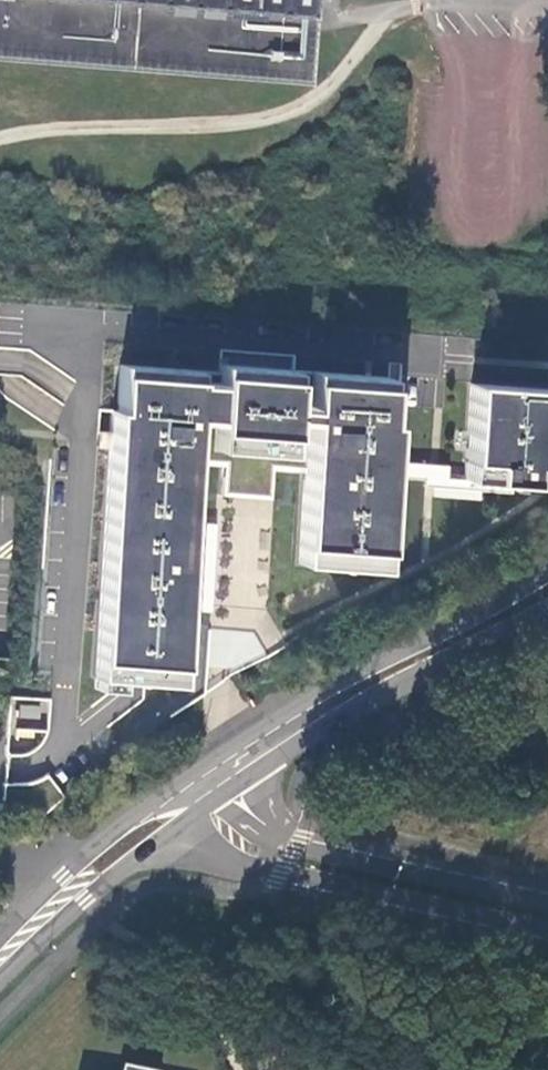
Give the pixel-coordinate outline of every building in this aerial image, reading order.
[(312,87),(317,20),(319,0),(0,0),(0,61),(312,87)] [(205,389),(122,384),(100,699),(187,705),(203,473),(223,475),(260,477),(299,480),(301,445),(317,446),(309,587),(391,593),(403,401),(323,395),(321,425),(303,424),(304,393),(223,388),(223,400),(203,398),(205,389)] [(481,408),(476,494),(547,500),(547,413),(481,408)] [(0,671),(0,679),(0,697),(38,700),(38,673),(0,671)] [(11,705),(17,738),(49,733),(43,700),(11,705)]
